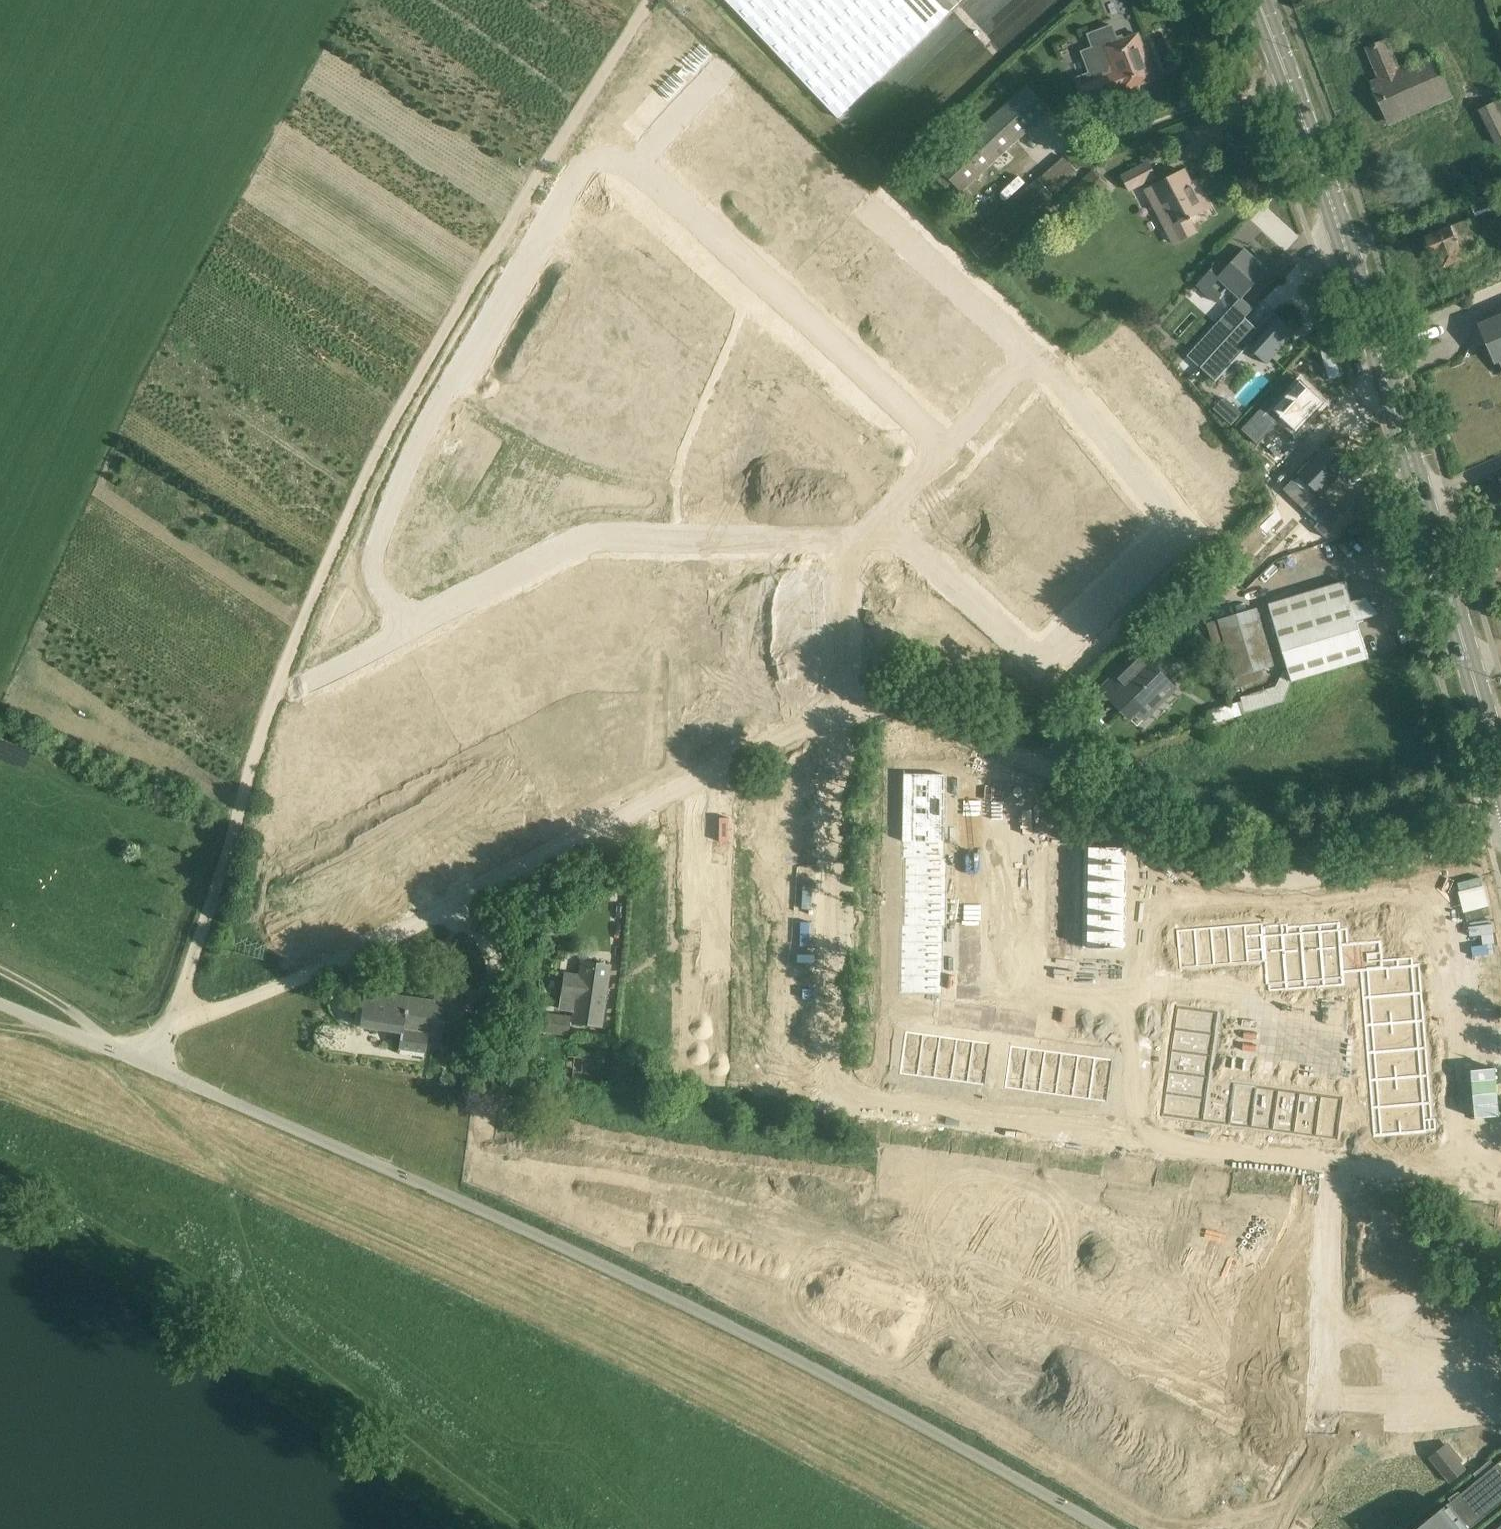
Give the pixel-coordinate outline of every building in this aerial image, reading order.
[(838,118),(963,0),(726,0),(838,118)] [(1118,42),(1112,26),(1087,35),(1092,47),(1080,52),(1088,73),(1075,78),(1078,85),(1077,86),(1083,104),(1121,91),(1121,92),(1155,79),(1138,34),(1118,42)] [(1450,96),(1434,58),(1399,73),(1386,41),(1368,49),(1381,80),(1373,84),(1390,123),(1450,96)] [(963,192),(1051,110),(1026,85),(931,172),(946,188),(952,182),(963,192)] [(728,95),(716,107),(745,133),(757,121),(728,95)] [(1479,110),(1497,145),(1500,143),(1500,99),(1479,110)] [(705,120),(734,146),(745,133),(716,107),(705,120)] [(705,120),(693,132),(722,158),(734,146),(705,120)] [(777,139),(783,144),(791,135),(785,130),(777,139)] [(711,170),(722,158),(693,132),(682,144),(711,170)] [(783,144),(777,139),(768,148),(774,153),(783,144)] [(682,144),(666,161),(695,187),(711,170),(682,144)] [(813,155),(804,147),(798,152),(807,161),(813,155)] [(760,169),(768,160),(762,154),(754,163),(760,169)] [(807,161),(816,169),(822,163),(813,155),(807,161)] [(981,260),(1078,172),(1064,157),(1039,179),(1038,178),(965,243),(981,260)] [(745,172),(752,178),(760,169),(754,163),(745,172)] [(1129,191),(1144,183),(1156,176),(1149,163),(1122,177),(1129,191)] [(1093,169),(1069,192),(1070,193),(1082,206),(1084,208),(1108,185),(1093,169)] [(1185,171),(1151,188),(1158,202),(1152,205),(1173,245),(1196,233),(1190,220),(1192,219),(1191,217),(1211,207),(1197,181),(1191,184),(1185,171)] [(830,182),(839,190),(845,184),(836,176),(830,182)] [(739,179),(731,188),(737,193),(745,184),(739,179)] [(854,192),(845,184),(839,190),(848,198),(854,192)] [(722,197),(729,202),(737,193),(731,188),(722,197)] [(750,189),(723,217),(740,233),(767,204),(750,189)] [(1475,217),(1500,207),(1495,193),(1470,203),(1475,217)] [(850,217),(844,223),(854,231),(859,225),(850,217)] [(1482,258),(1478,248),(1466,220),(1451,226),(1451,225),(1425,236),(1438,269),(1450,265),(1452,270),(1482,258)] [(863,239),(868,233),(859,225),(854,231),(863,239)] [(870,246),(879,254),(885,248),(876,240),(870,246)] [(879,254),(889,262),(894,256),(885,248),(879,254)] [(1218,257),(1194,283),(1215,303),(1229,288),(1241,299),(1268,270),(1244,249),(1229,266),(1218,257)] [(659,270),(667,274),(672,262),(664,259),(659,270)] [(913,284),(919,278),(910,270),(904,276),(913,284)] [(922,293),(928,287),(919,278),(913,284),(922,293)] [(929,299),(938,307),(944,301),(935,293),(929,299)] [(953,309),(944,301),(938,307),(947,315),(953,309)] [(646,322),(651,311),(643,308),(639,319),(646,322)] [(1236,328),(1200,367),(1215,381),(1248,346),(1268,364),(1296,334),(1273,313),(1257,329),(1245,318),(1236,328)] [(960,315),(954,321),(964,329),(969,323),(960,315)] [(1224,317),(1188,356),(1200,367),(1236,328),(1224,317)] [(641,333),(646,322),(639,319),(634,330),(641,333)] [(1484,326),(1498,359),(1500,358),(1500,319),(1484,326)] [(969,323),(964,329),(973,337),(978,331),(969,323)] [(982,334),(976,340),(985,349),(991,343),(982,334)] [(630,338),(625,349),(633,353),(638,341),(630,338)] [(628,364),(633,353),(625,349),(621,360),(628,364)] [(612,380),(620,383),(625,372),(617,369),(612,380)] [(607,391),(615,394),(620,383),(612,380),(607,391)] [(1274,393),(1250,415),(1259,425),(1277,409),(1289,422),(1311,401),(1297,387),(1282,400),(1274,393)] [(595,419),(603,423),(608,412),(600,408),(595,419)] [(1024,452),(1028,449),(1044,468),(1078,441),(1062,421),(1024,451),(1024,452)] [(577,454),(585,457),(590,446),(582,443),(577,454)] [(1327,444),(1296,477),(1312,493),(1300,506),(1319,525),(1317,527),(1327,537),(1346,517),(1336,507),(1332,511),(1319,499),(1350,466),(1327,444)] [(1198,502),(1208,494),(1216,504),(1250,477),(1237,462),(1225,472),(1215,460),(1184,485),(1198,502)] [(987,470),(996,478),(1002,472),(993,464),(987,470)] [(996,478),(1005,486),(1011,480),(1002,472),(996,478)] [(992,482),(983,474),(978,480),(987,488),(992,482)] [(987,488),(996,496),(1001,490),(992,482),(987,488)] [(968,508),(947,490),(914,525),(935,544),(968,508)] [(1037,511),(1028,503),(1023,509),(1032,517),(1037,511)] [(1023,509),(1017,515),(1026,523),(1032,517),(1023,509)] [(1046,520),(1037,511),(1032,517),(1041,526),(1046,520)] [(1041,526),(1032,517),(1026,523),(1035,532),(1041,526)] [(1068,539),(1062,545),(1071,553),(1077,547),(1068,539)] [(1004,547),(974,579),(994,596),(1024,565),(1004,547)] [(1077,547),(1071,553),(1080,561),(1086,555),(1077,547)] [(1061,563),(1067,557),(1058,549),(1052,555),(1061,563)] [(1067,557),(1061,563),(1071,571),(1076,565),(1067,557)] [(1024,565),(994,596),(1014,614),(1047,579),(1046,578),(1043,582),(1024,565)] [(1369,659),(1369,658),(1358,621),(1378,615),(1378,614),(1367,599),(1366,598),(1352,602),(1346,581),(1269,604),(1292,682),(1369,659)] [(1257,608),(1218,620),(1235,677),(1275,666),(1257,608)] [(1135,702),(1149,716),(1177,688),(1149,660),(1155,653),(1147,644),(1112,678),(1121,688),(1110,699),(1124,712),(1135,702)] [(1238,704),(1206,709),(1208,722),(1240,717),(1238,704)] [(903,773),(903,791),(946,792),(947,774),(903,773)] [(967,780),(967,792),(975,792),(975,780),(967,780)] [(903,791),(903,808),(946,808),(946,792),(903,791)] [(967,792),(967,804),(975,804),(975,792),(967,792)] [(903,808),(902,825),(946,825),(946,808),(903,808)] [(967,815),(966,821),(974,821),(975,815),(975,809),(967,809),(967,815)] [(902,825),(902,841),(945,842),(946,825),(902,825)] [(966,830),(966,842),(974,843),(974,831),(966,830)] [(902,841),(902,858),(948,859),(948,858),(945,858),(945,842),(902,841)] [(966,842),(966,854),(974,855),(974,843),(966,842)] [(1084,846),(1084,864),(1127,865),(1127,847),(1084,846)] [(1053,851),(1053,864),(1061,864),(1061,852),(1053,851)] [(902,858),(902,859),(904,859),(904,875),(947,876),(948,859),(902,858)] [(966,864),(966,876),(974,876),(974,864),(966,864)] [(1053,864),(1053,875),(1061,876),(1061,864),(1053,864)] [(1084,864),(1083,881),(1127,881),(1127,865),(1084,864)] [(904,875),(904,892),(947,892),(947,876),(904,875)] [(966,876),(965,888),(973,888),(974,876),(966,876)] [(1083,881),(1083,897),(1126,898),(1127,881),(1083,881)] [(1052,885),(1052,897),(1060,897),(1060,885),(1052,885)] [(904,892),(903,909),(947,909),(947,892),(904,892)] [(1052,897),(1052,909),(1060,909),(1060,897),(1052,897)] [(1083,897),(1083,914),(1126,915),(1126,898),(1083,897)] [(965,898),(965,910),(973,910),(973,898),(965,898)] [(901,924),(901,925),(946,926),(947,909),(903,909),(903,924),(901,924)] [(965,910),(965,922),(973,922),(973,910),(965,910)] [(1083,914),(1082,931),(1126,932),(1126,915),(1083,914)] [(1052,919),(1052,931),(1060,931),(1060,919),(1052,919)] [(1262,923),(1244,925),(1247,963),(1264,962),(1265,962),(1262,923)] [(1263,923),(1262,923),(1265,962),(1264,962),(1265,973),(1266,981),(1266,985),(1344,979),(1344,973),(1367,971),(1380,1136),(1426,1133),(1426,1131),(1412,965),(1383,967),(1382,961),(1383,961),(1382,960),(1381,940),(1348,943),(1347,943),(1341,944),(1340,929),(1264,935),(1263,926),(1263,923)] [(901,925),(900,942),(944,943),(944,927),(946,927),(946,926),(901,925)] [(1244,925),(1227,926),(1230,965),(1247,963),(1244,925)] [(1227,926),(1210,927),(1213,966),(1230,965),(1227,926)] [(1210,927),(1193,929),(1197,967),(1213,966),(1210,927)] [(1193,929),(1177,930),(1180,969),(1197,967),(1193,929)] [(965,931),(964,943),(972,943),(973,931),(965,931)] [(1052,931),(1052,943),(1060,943),(1060,931),(1052,931)] [(1082,931),(1082,949),(1126,950),(1126,932),(1082,931)] [(900,942),(900,959),(943,960),(944,943),(900,942)] [(964,943),(964,955),(972,955),(972,943),(964,943)] [(900,959),(900,976),(943,976),(943,960),(900,959)] [(563,972),(558,1010),(574,1012),(573,1022),(601,1027),(609,966),(581,962),(580,974),(563,972)] [(964,965),(964,977),(972,977),(972,965),(964,965)] [(1265,973),(1253,974),(1254,982),(1266,981),(1265,973)] [(1244,975),(1232,976),(1233,984),(1245,983),(1244,975)] [(900,976),(900,994),(943,994),(943,976),(900,976)] [(1232,976),(1220,977),(1221,985),(1233,984),(1232,976)] [(964,977),(964,989),(972,989),(972,977),(964,977)] [(1210,978),(1198,979),(1199,987),(1211,986),(1210,978)] [(1198,979),(1187,980),(1187,988),(1199,987),(1198,979)] [(458,1035),(463,997),(435,993),(433,1001),(406,997),(400,1033),(398,1049),(425,1053),(427,1041),(441,1044),(443,1033),(458,1035)] [(391,995),(390,998),(364,994),(361,1017),(370,1019),(369,1028),(400,1033),(406,997),(391,995)] [(1189,1000),(1188,1008),(1200,1010),(1201,1002),(1189,1000)] [(1201,1002),(1200,1010),(1212,1011),(1213,1003),(1201,1002)] [(1213,1003),(1212,1011),(1218,1012),(1224,1013),(1225,1005),(1213,1003)] [(1225,1005),(1224,1013),(1235,1015),(1236,1006),(1225,1005)] [(1177,1007),(1174,1029),(1215,1034),(1218,1012),(1212,1011),(1200,1010),(1188,1008),(1177,1007)] [(914,1010),(914,1018),(926,1018),(926,1010),(914,1010)] [(926,1010),(926,1018),(938,1018),(938,1010),(926,1010)] [(943,1010),(943,1018),(955,1018),(955,1011),(943,1010)] [(568,1035),(570,1015),(540,1011),(537,1030),(568,1035)] [(965,1011),(964,1019),(976,1019),(977,1011),(965,1011)] [(977,1011),(976,1019),(988,1019),(989,1011),(977,1011)] [(1019,1025),(1019,1033),(1031,1033),(1031,1025),(1019,1025)] [(1031,1025),(1031,1033),(1043,1033),(1043,1025),(1031,1025)] [(1052,1025),(1052,1033),(1064,1033),(1064,1025),(1052,1025)] [(1064,1025),(1064,1033),(1076,1033),(1076,1025),(1064,1025)] [(1086,1026),(1086,1034),(1098,1034),(1098,1026),(1086,1026)] [(1098,1026),(1098,1034),(1110,1034),(1110,1026),(1098,1026)] [(1174,1029),(1171,1050),(1212,1056),(1215,1034),(1174,1029)] [(906,1031),(900,1074),(918,1077),(924,1034),(906,1031)] [(924,1034),(918,1077),(934,1079),(940,1036),(924,1034)] [(940,1036),(934,1079),(951,1081),(957,1038),(940,1036)] [(957,1038),(951,1081),(968,1083),(973,1040),(957,1038)] [(973,1040),(968,1083),(985,1086),(991,1043),(973,1040)] [(1011,1046),(1005,1088),(1023,1091),(1029,1048),(1011,1046)] [(1029,1048),(1023,1091),(1039,1093),(1045,1050),(1029,1048)] [(1045,1050),(1039,1093),(1056,1095),(1062,1052),(1045,1050)] [(1171,1050),(1168,1072),(1209,1078),(1212,1056),(1171,1050)] [(1062,1052),(1056,1095),(1073,1098),(1078,1055),(1062,1052)] [(1078,1055),(1073,1098),(1089,1100),(1095,1057),(1078,1055)] [(1095,1057),(1089,1100),(1107,1102),(1113,1059),(1095,1057)] [(1168,1072),(1165,1094),(1206,1100),(1209,1078),(1168,1072)] [(1229,1121),(1228,1125),(1250,1128),(1256,1086),(1234,1083),(1231,1109),(1229,1121)] [(1256,1086),(1250,1128),(1272,1131),(1278,1089),(1256,1086)] [(1278,1089),(1272,1131),(1294,1134),(1299,1092),(1278,1089)] [(1299,1092),(1294,1134),(1316,1137),(1321,1095),(1299,1092)] [(1165,1094),(1162,1116),(1203,1121),(1206,1100),(1165,1094)] [(1321,1095),(1316,1137),(1338,1140),(1343,1098),(1321,1095)] [(1223,1108),(1221,1120),(1229,1121),(1231,1109),(1223,1108)] [(1429,1457),(1450,1483),(1466,1470),(1460,1462),(1462,1461),(1447,1443),(1429,1457)] [(1417,1528),(1469,1528),(1500,1503),(1500,1466),(1499,1464),(1500,1463),(1500,1461),(1498,1463),(1417,1528)]
